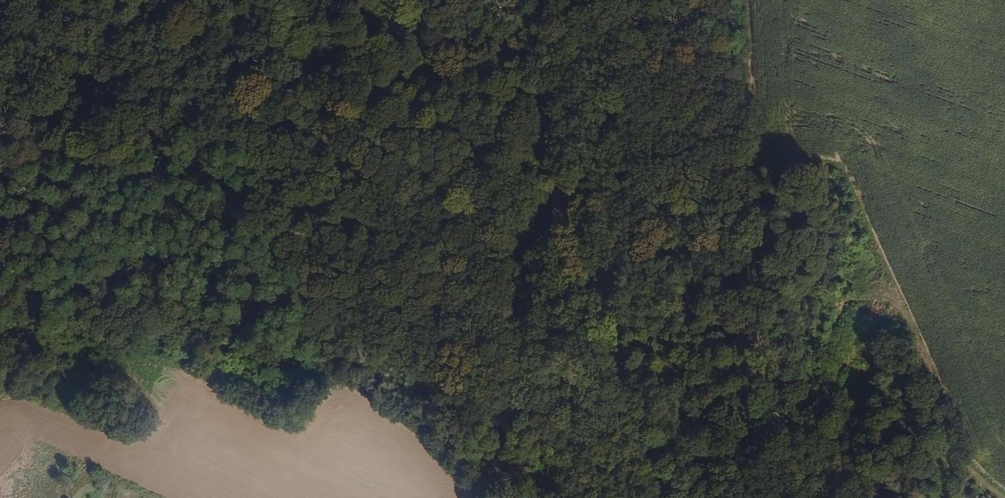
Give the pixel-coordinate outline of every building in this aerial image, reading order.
[(600,409),(596,398),(581,403),(586,414),(600,409)]
